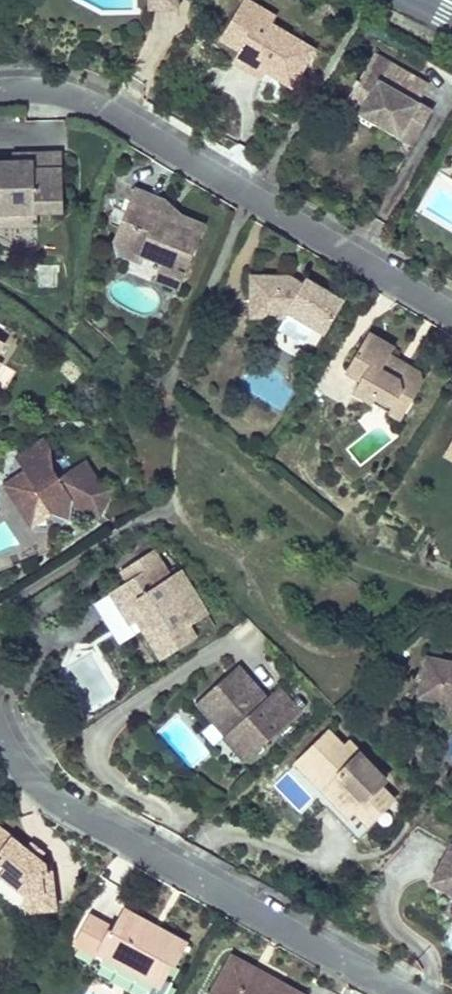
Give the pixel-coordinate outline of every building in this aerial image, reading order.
[(248,0),(241,0),(220,36),(241,49),(251,44),(252,41),(249,37),(247,32),(235,23),(248,0)] [(249,0),(248,0),(235,23),(247,32),(249,37),(252,41),(251,44),(241,49),(237,57),(266,74),(270,67),(280,73),(295,82),(314,48),(305,44),(293,36),(283,31),(281,34),(274,32),(267,27),(274,14),(249,0)] [(379,116),(379,123),(383,126),(384,123),(394,129),(396,124),(411,132),(425,108),(411,100),(422,81),(370,49),(352,76),(350,76),(348,79),(350,82),(345,89),(363,100),(360,105),(379,116)] [(277,80),(280,73),(270,67),(266,74),(277,80)] [(356,110),(360,105),(363,100),(345,89),(339,99),(346,102),(356,110)] [(377,122),(379,123),(379,116),(360,105),(356,110),(377,122)] [(396,124),(394,129),(391,133),(405,142),(411,132),(396,124)] [(31,155),(30,165),(9,166),(0,166),(0,216),(35,215),(59,215),(57,155),(31,155)] [(30,165),(31,155),(9,156),(9,166),(30,165)] [(141,257),(158,263),(173,270),(172,274),(178,277),(200,225),(177,215),(175,220),(154,212),(158,201),(133,191),(113,238),(120,257),(138,264),(141,257)] [(35,215),(0,216),(0,227),(35,226),(35,215)] [(36,287),(57,288),(58,263),(38,262),(36,287)] [(173,270),(158,263),(153,276),(153,280),(174,289),(178,277),(172,274),(173,270)] [(285,277),(244,280),(249,320),(280,318),(282,313),(317,333),(337,298),(303,278),(296,289),(288,285),(285,277)] [(383,360),(386,354),(390,348),(366,333),(343,372),(357,381),(351,392),(371,404),(374,398),(392,408),(400,396),(411,403),(421,387),(418,375),(410,370),(404,371),(383,360)] [(410,370),(386,354),(383,360),(404,371),(410,370)] [(374,398),(371,404),(399,421),(411,403),(400,396),(392,408),(374,398)] [(62,501),(67,502),(96,516),(107,490),(89,481),(82,464),(57,473),(49,461),(51,446),(45,434),(14,450),(21,464),(15,474),(13,495),(25,513),(38,516),(62,501)] [(62,514),(67,502),(62,501),(38,516),(61,521),(62,514)] [(153,549),(136,560),(142,569),(125,580),(107,593),(131,626),(111,632),(120,646),(144,631),(162,660),(197,639),(190,628),(208,615),(195,595),(188,600),(183,591),(189,585),(180,569),(170,573),(164,562),(153,549)] [(142,569),(136,560),(120,571),(125,580),(142,569)] [(92,603),(111,632),(131,626),(107,593),(92,603)] [(425,655),(416,698),(451,704),(451,660),(425,655)] [(243,675),(236,669),(200,702),(246,757),(298,712),(257,665),(243,675)] [(386,798),(392,792),(386,787),(389,779),(351,743),(347,747),(332,732),(306,757),(317,770),(312,776),(334,800),(329,806),(364,842),(377,830),(372,825),(393,806),(386,798)] [(399,800),(392,792),(386,798),(393,806),(399,800)] [(3,878),(27,896),(32,915),(63,910),(57,876),(52,877),(48,874),(47,867),(39,860),(27,851),(2,831),(0,833),(0,860),(10,868),(3,878)] [(451,843),(432,877),(451,889),(451,843)] [(27,851),(39,860),(44,852),(34,844),(27,851)] [(3,878),(10,868),(0,860),(0,876),(3,878)] [(146,923),(127,913),(121,925),(96,911),(80,939),(109,956),(155,981),(163,985),(174,967),(178,968),(188,947),(166,934),(164,940),(144,929),(146,923)] [(166,934),(146,923),(144,929),(164,940),(166,934)] [(155,981),(109,956),(105,963),(149,989),(155,981)] [(234,959),(215,993),(295,993),(282,987),(280,991),(254,977),(257,971),(234,959)]
